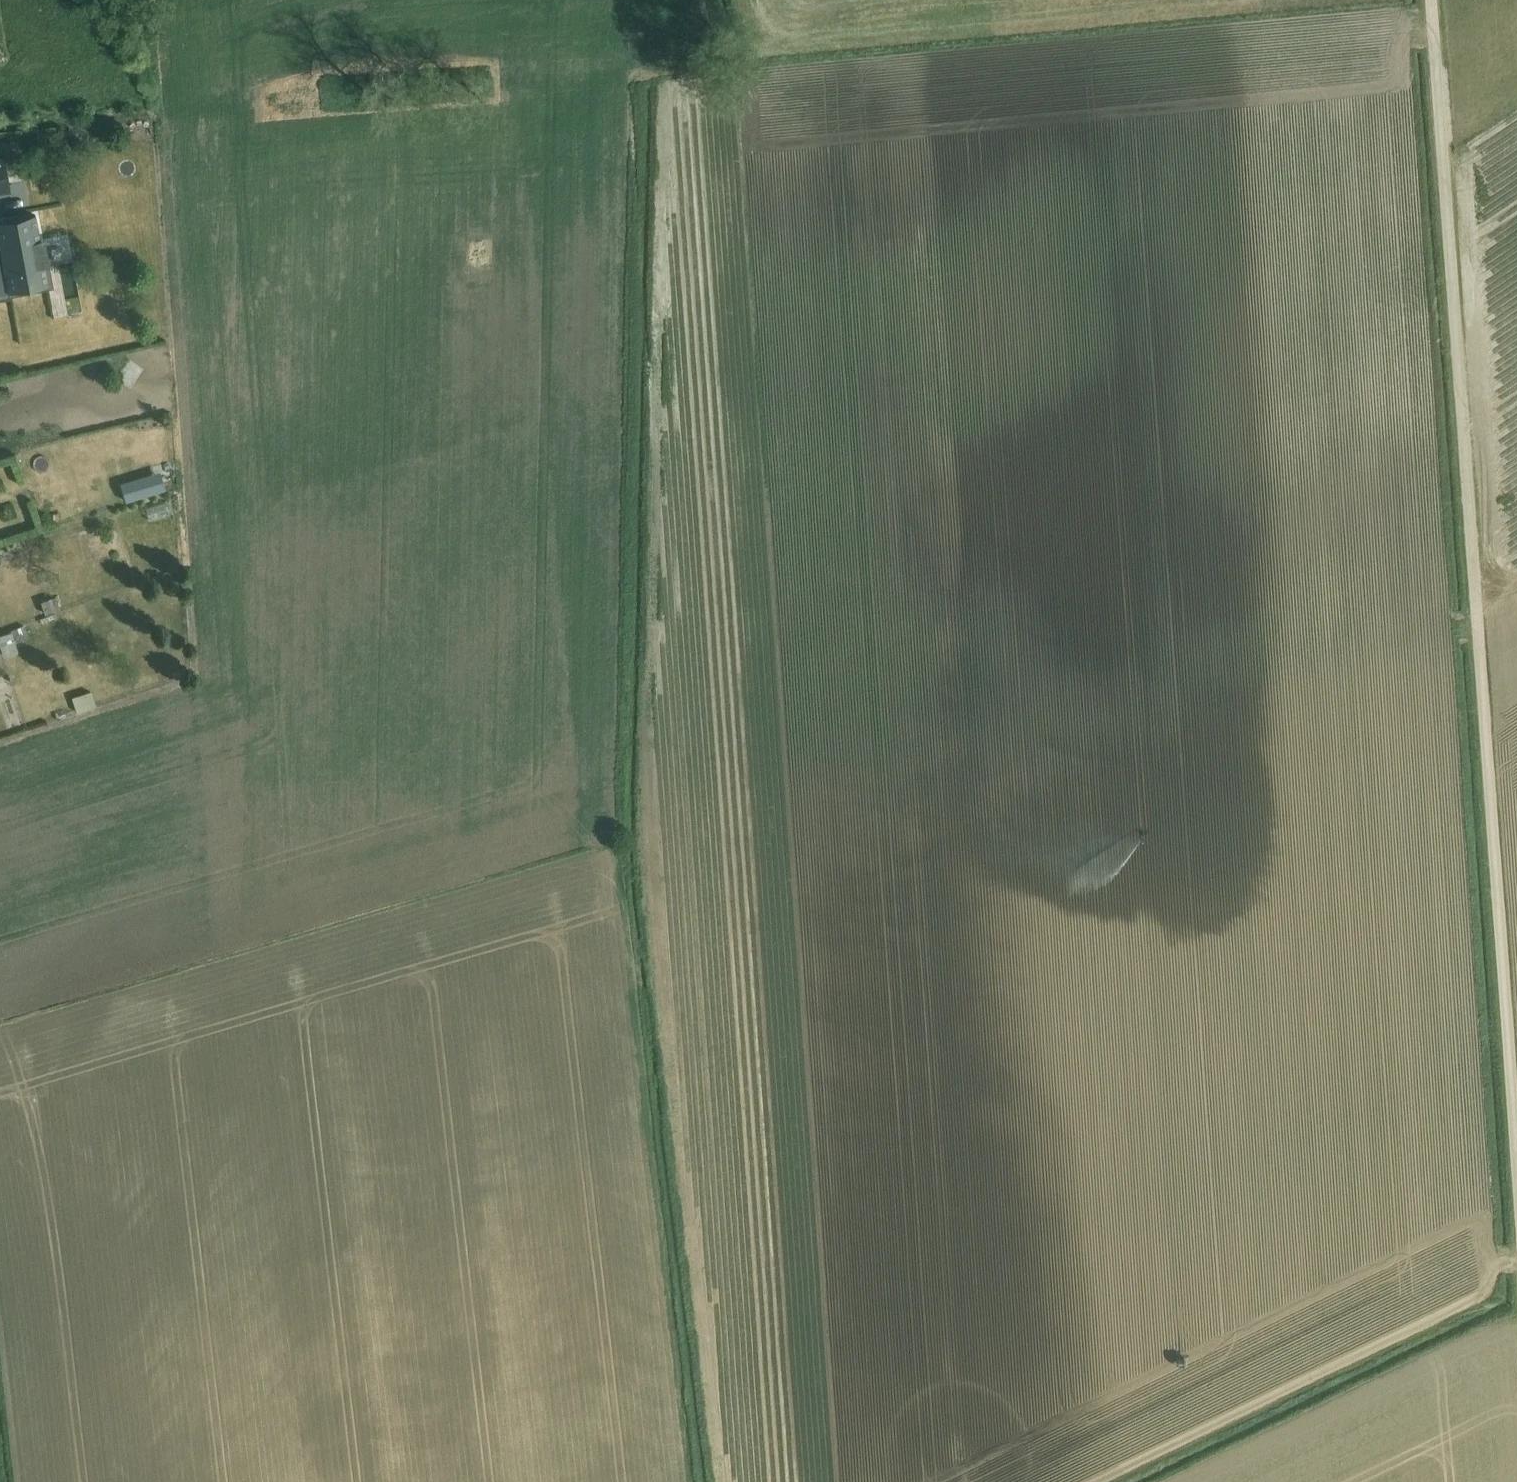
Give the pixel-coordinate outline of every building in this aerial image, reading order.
[(0,221),(0,244),(5,275),(0,276),(0,294),(8,293),(9,296),(52,288),(44,240),(40,241),(36,215),(0,221)] [(159,471),(119,483),(125,502),(165,489),(159,471)] [(166,502),(145,509),(149,521),(170,514),(166,502)] [(55,598),(42,603),(47,614),(60,609),(55,598)] [(0,635),(0,648),(3,657),(18,652),(14,641),(37,634),(33,622),(0,635)] [(92,692),(71,698),(77,713),(96,707),(92,692)]
